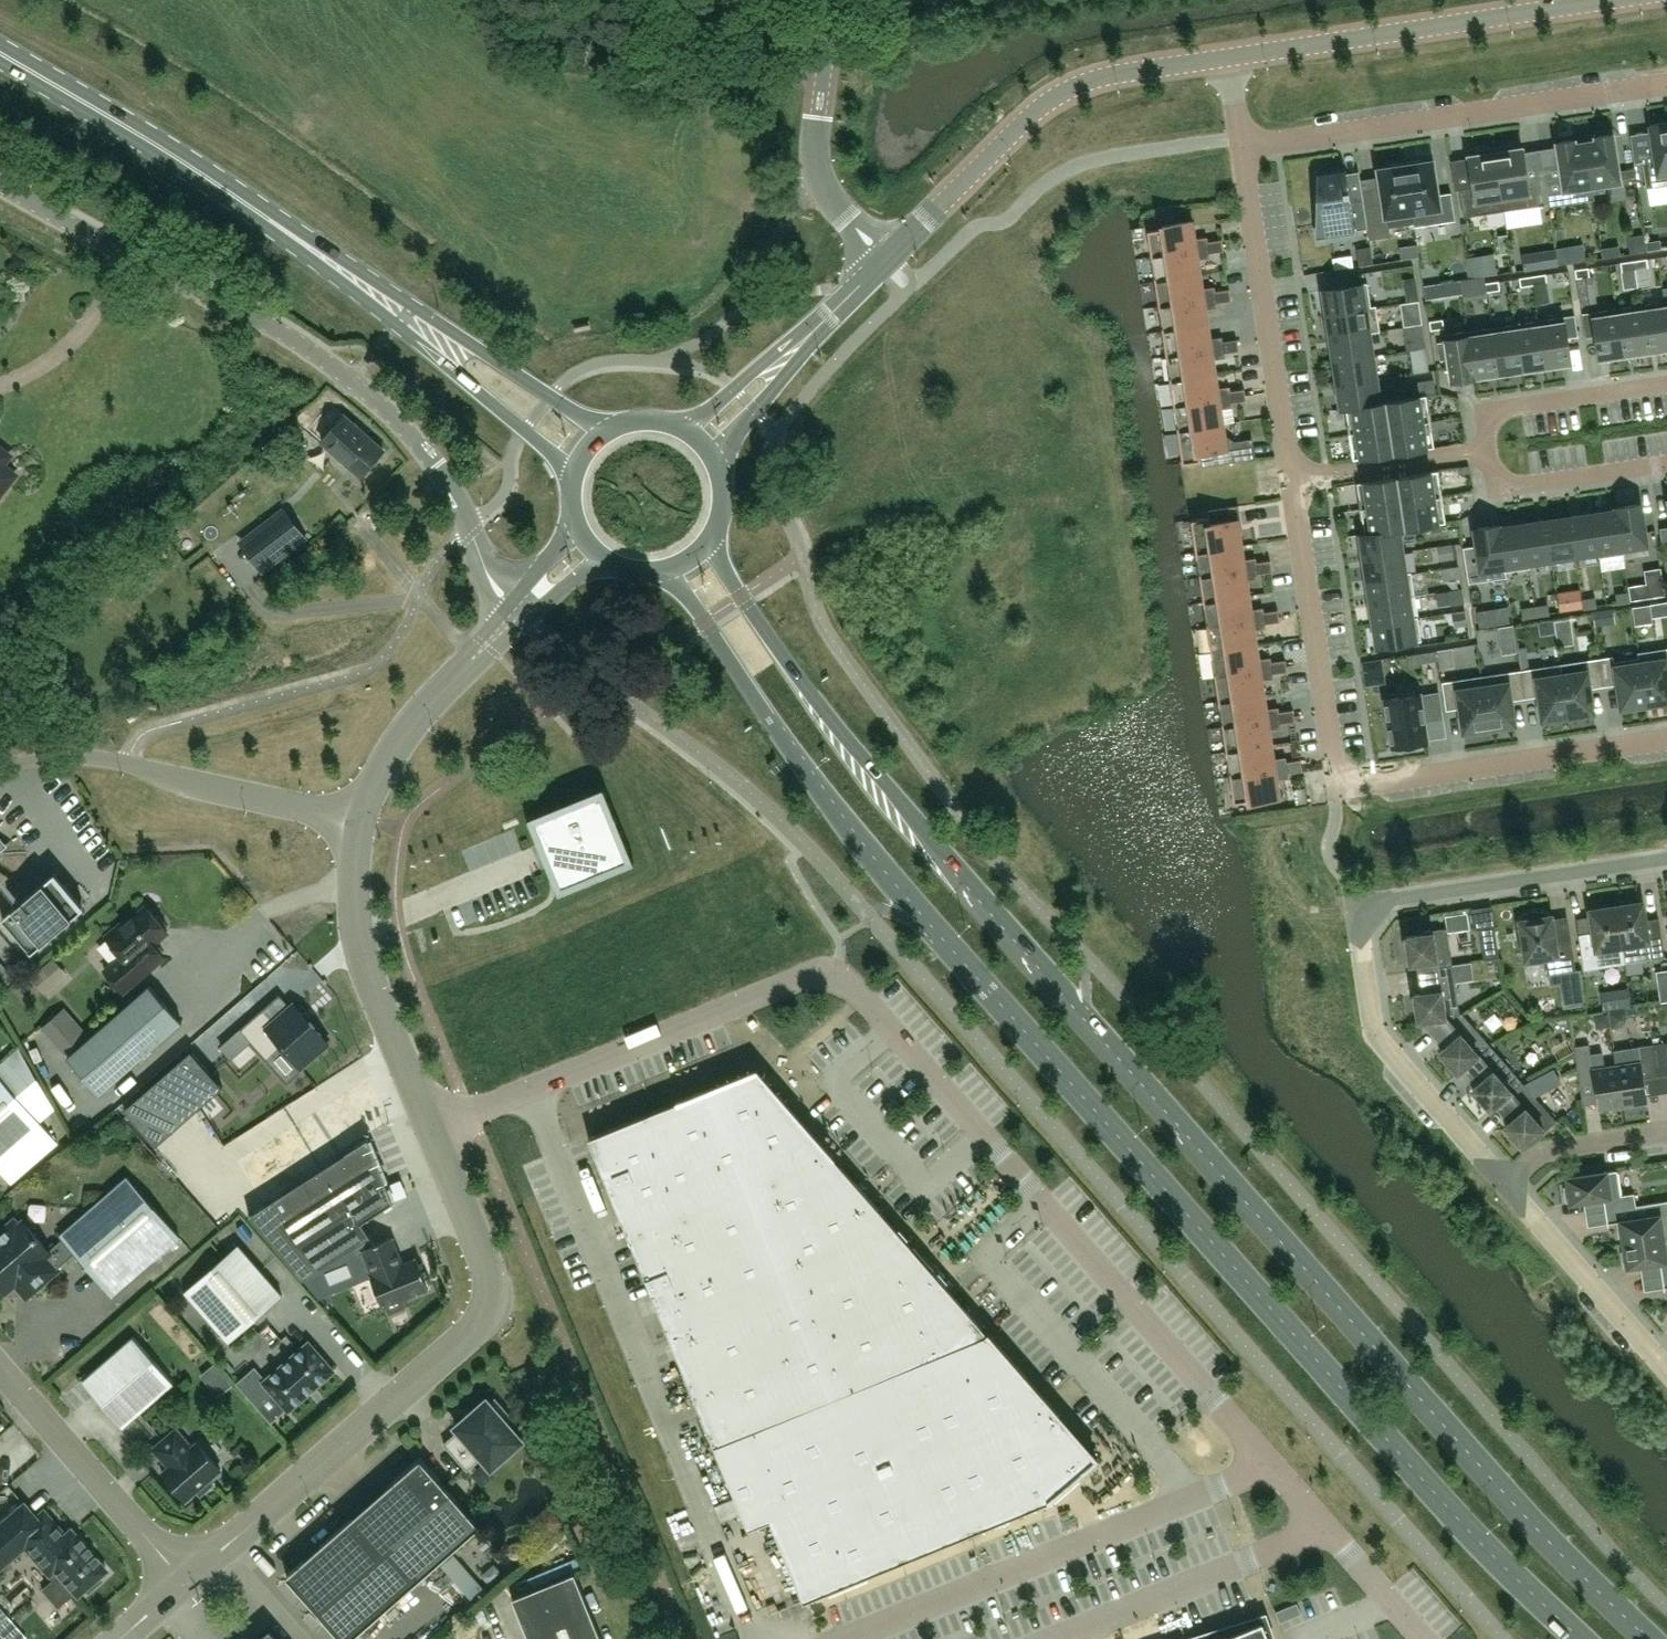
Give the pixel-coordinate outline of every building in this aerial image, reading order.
[(1643,162),(1647,188),(1649,188),(1651,206),(1666,203),(1666,126),(1651,128),(1655,160),(1643,162)] [(1586,142),(1592,187),(1621,182),(1613,134),(1595,137),(1596,141),(1586,142)] [(1594,199),(1592,187),(1586,142),(1575,144),(1575,140),(1557,143),(1557,147),(1562,176),(1544,178),(1549,206),(1594,199)] [(1513,145),(1495,148),(1505,211),(1545,206),(1541,177),(1528,179),(1523,148),(1513,149),(1513,145)] [(1460,189),(1464,217),(1505,211),(1495,148),(1477,150),(1478,155),(1469,156),(1473,187),(1460,189)] [(1405,162),(1415,227),(1456,220),(1451,192),(1438,195),(1433,161),(1422,163),(1421,160),(1405,162)] [(1383,203),(1365,206),(1370,238),(1390,235),(1389,228),(1414,224),(1414,227),(1415,227),(1405,162),(1389,165),(1389,168),(1378,169),(1379,178),(1383,203)] [(1318,173),(1317,224),(1336,221),(1337,233),(1353,231),(1368,229),(1363,200),(1350,202),(1345,169),(1318,173)] [(1148,230),(1152,256),(1196,249),(1197,255),(1210,253),(1209,242),(1195,244),(1192,221),(1163,225),(1163,228),(1148,230)] [(1209,242),(1210,253),(1224,251),(1222,240),(1209,242)] [(1196,249),(1152,256),(1156,281),(1200,274),(1197,255),(1196,249)] [(1634,261),(1635,270),(1648,268),(1647,259),(1634,261)] [(1634,261),(1621,263),(1622,271),(1635,270),(1634,261)] [(1589,268),(1575,270),(1577,278),(1590,276),(1589,268)] [(1156,281),(1159,306),(1203,299),(1204,305),(1218,303),(1216,291),(1203,293),(1200,274),(1156,281)] [(1533,276),(1534,285),(1547,283),(1546,274),(1533,276)] [(1533,276),(1520,278),(1521,287),(1534,285),(1533,276)] [(1486,283),(1487,292),(1500,290),(1499,281),(1486,283)] [(1327,314),(1377,307),(1376,306),(1371,307),(1368,283),(1323,290),(1327,314)] [(1487,292),(1486,283),(1472,285),(1474,294),(1487,292)] [(1216,291),(1218,303),(1231,301),(1230,289),(1216,291)] [(1421,294),(1404,296),(1406,319),(1423,317),(1421,294)] [(1203,299),(1159,306),(1163,331),(1207,324),(1204,305),(1203,299)] [(1666,349),(1666,321),(1664,302),(1641,305),(1648,352),(1666,349)] [(1641,305),(1617,309),(1624,355),(1648,352),(1641,305)] [(1377,307),(1327,314),(1331,338),(1380,331),(1377,307)] [(1592,313),(1599,359),(1624,355),(1617,309),(1592,313)] [(1539,320),(1546,367),(1571,363),(1564,317),(1539,320)] [(1443,319),(1430,321),(1431,330),(1444,328),(1443,319)] [(1516,324),(1523,371),(1546,367),(1539,320),(1516,324)] [(1163,331),(1167,356),(1211,349),(1212,355),(1225,353),(1224,341),(1210,343),(1207,324),(1163,331)] [(1492,327),(1499,374),(1523,371),(1516,324),(1492,327)] [(1469,331),(1476,378),(1499,374),(1492,327),(1469,331)] [(1380,331),(1331,338),(1334,362),(1373,356),(1370,333),(1380,331)] [(1469,331),(1444,335),(1451,381),(1476,378),(1469,331)] [(1224,341),(1225,353),(1239,351),(1237,339),(1224,341)] [(1171,381),(1215,374),(1212,355),(1211,349),(1167,356),(1171,381)] [(1373,356),(1334,362),(1338,385),(1377,379),(1373,356)] [(1171,381),(1174,406),(1218,399),(1219,405),(1233,403),(1231,391),(1218,393),(1215,374),(1171,381)] [(1377,379),(1338,385),(1341,410),(1346,409),(1346,408),(1380,403),(1380,402),(1377,379)] [(1231,391),(1233,403),(1247,401),(1245,389),(1231,391)] [(1390,428),(1431,422),(1430,412),(1429,412),(1427,395),(1386,401),(1390,428)] [(1174,406),(1178,431),(1222,424),(1219,405),(1218,399),(1174,406)] [(1390,428),(1386,401),(1380,402),(1380,403),(1346,408),(1346,409),(1348,424),(1349,434),(1390,428)] [(362,476),(384,450),(344,415),(321,440),(362,476)] [(1390,428),(1394,454),(1435,448),(1432,431),(1433,431),(1431,422),(1390,428)] [(1202,467),(1228,463),(1222,424),(1178,431),(1183,463),(1201,460),(1202,467)] [(1390,428),(1349,434),(1351,443),(1354,460),(1394,454),(1390,428)] [(15,475),(3,465),(10,456),(0,447),(0,494),(15,475)] [(1401,502),(1442,496),(1441,488),(1438,471),(1397,477),(1401,502)] [(1401,502),(1397,477),(1357,483),(1359,500),(1360,509),(1401,502)] [(1444,506),(1442,496),(1401,502),(1405,530),(1446,523),(1443,506),(1444,506)] [(1365,535),(1399,529),(1400,531),(1405,530),(1401,502),(1360,509),(1362,518),(1365,534),(1365,535)] [(1617,507),(1624,553),(1625,553),(1624,548),(1648,544),(1641,503),(1617,507)] [(1192,520),(1197,552),(1241,545),(1235,507),(1209,510),(1209,517),(1192,520)] [(1616,507),(1616,510),(1594,513),(1601,557),(1624,553),(1617,507),(1616,507)] [(283,511),(273,518),(250,536),(240,544),(261,572),(271,564),(294,547),(304,539),(283,511)] [(1570,517),(1576,556),(1599,552),(1600,557),(1601,557),(1594,513),(1570,517)] [(1576,556),(1570,517),(1546,521),(1553,559),(1576,556)] [(1530,563),(1553,559),(1546,521),(1523,524),(1530,568),(1531,568),(1530,563)] [(1530,568),(1523,524),(1500,528),(1500,525),(1499,525),(1506,572),(1530,568)] [(1478,553),(1465,555),(1470,584),(1507,578),(1506,572),(1499,525),(1474,529),(1478,553)] [(1360,534),(1364,558),(1403,552),(1400,531),(1399,529),(1365,535),(1365,534),(1360,534)] [(1197,552),(1200,577),(1244,570),(1244,565),(1241,545),(1197,552)] [(1364,558),(1367,580),(1411,573),(1411,572),(1406,573),(1403,552),(1364,558)] [(1271,560),(1257,563),(1259,574),(1272,572),(1271,560)] [(1244,565),(1244,570),(1200,577),(1204,602),(1248,595),(1245,576),(1259,574),(1257,563),(1244,565)] [(1371,602),(1415,595),(1411,573),(1367,580),(1371,602)] [(1204,602),(1208,627),(1252,620),(1251,614),(1248,595),(1204,602)] [(1415,597),(1415,595),(1371,602),(1374,624),(1418,618),(1418,617),(1413,618),(1410,597),(1415,597)] [(1650,604),(1633,606),(1635,624),(1652,621),(1652,616),(1650,604)] [(1278,610),(1265,612),(1266,624),(1280,622),(1278,610)] [(1251,614),(1252,620),(1208,627),(1212,652),(1256,645),(1253,626),(1266,624),(1265,612),(1251,614)] [(1374,624),(1378,648),(1422,641),(1418,618),(1374,624)] [(1215,677),(1259,670),(1259,664),(1256,645),(1212,652),(1215,677)] [(1647,704),(1666,701),(1666,648),(1639,652),(1647,704)] [(1600,658),(1604,686),(1617,684),(1621,708),(1647,704),(1639,652),(1638,653),(1639,658),(1614,662),(1614,656),(1600,658)] [(1590,688),(1604,686),(1600,658),(1560,664),(1568,716),(1594,712),(1590,688)] [(1286,660),(1272,662),(1274,674),(1288,672),(1286,660)] [(1219,701),(1263,695),(1260,676),(1274,674),(1272,662),(1259,664),(1259,670),(1215,677),(1219,701)] [(1521,670),(1525,698),(1539,696),(1542,720),(1568,716),(1560,664),(1521,670)] [(1482,676),(1490,728),(1515,724),(1512,700),(1525,698),(1521,670),(1482,676)] [(1490,728),(1482,676),(1442,682),(1447,710),(1460,708),(1464,732),(1490,728)] [(1411,749),(1411,745),(1427,742),(1424,720),(1443,718),(1439,693),(1420,695),(1420,694),(1385,699),(1392,747),(1395,747),(1396,751),(1411,749)] [(1223,726),(1267,720),(1266,714),(1263,695),(1219,701),(1223,726)] [(1293,710),(1280,712),(1282,724),(1295,722),(1293,710)] [(1227,751),(1271,745),(1268,726),(1282,724),(1280,712),(1266,714),(1267,720),(1223,726),(1227,751)] [(1231,776),(1274,770),(1274,764),(1271,745),(1227,751),(1231,776)] [(1301,760),(1287,762),(1289,773),(1303,771),(1301,760)] [(1289,773),(1287,762),(1274,764),(1274,770),(1231,776),(1234,802),(1250,800),(1250,802),(1279,798),(1275,775),(1289,773)] [(601,794),(535,821),(543,842),(554,869),(562,888),(629,860),(601,794)] [(32,953),(83,909),(65,888),(67,886),(69,884),(67,883),(63,886),(56,877),(58,876),(55,873),(21,902),(15,907),(3,918),(32,953)] [(1644,902),(1617,906),(1625,962),(1665,956),(1660,923),(1647,925),(1644,902)] [(127,923),(125,920),(106,936),(122,956),(105,970),(124,992),(164,958),(153,944),(168,931),(166,929),(167,923),(160,915),(154,915),(147,906),(127,923)] [(1593,933),(1580,935),(1584,963),(1585,968),(1625,962),(1617,906),(1590,910),(1592,928),(1593,933)] [(1576,970),(1572,938),(1556,941),(1552,915),(1548,916),(1548,913),(1543,911),(1537,911),(1532,911),(1527,913),(1523,917),(1524,919),(1519,920),(1525,962),(1546,959),(1548,974),(1576,970)] [(1500,958),(1495,926),(1480,929),(1485,960),(1500,958)] [(1419,970),(1453,965),(1448,928),(1423,931),(1423,934),(1406,937),(1410,964),(1418,963),(1419,970)] [(1460,1005),(1471,1005),(1468,959),(1456,960),(1460,1005)] [(63,965),(43,982),(55,996),(75,979),(63,965)] [(1419,970),(1423,992),(1415,994),(1419,1020),(1429,1018),(1463,1014),(1462,1013),(1460,1013),(1453,965),(1429,968),(1419,970)] [(149,986),(68,1059),(101,1095),(181,1023),(181,1024),(182,1023),(150,985),(148,986),(149,986)] [(241,1029),(221,1047),(231,1058),(251,1041),(287,1083),(302,1070),(300,1067),(328,1041),(296,1004),(292,1007),(275,1023),(263,1010),(241,1029)] [(45,1027),(67,1053),(88,1034),(66,1008),(45,1027)] [(1446,1046),(1440,1051),(1458,1071),(1489,1044),(1463,1014),(1419,1020),(1419,1021),(1427,1020),(1427,1025),(1446,1046)] [(1654,1044),(1659,1076),(1666,1075),(1666,1042),(1654,1044)] [(1489,1044),(1458,1071),(1458,1072),(1464,1067),(1479,1083),(1473,1089),(1490,1109),(1522,1081),(1489,1044)] [(1603,1052),(1591,1054),(1590,1044),(1574,1047),(1580,1084),(1594,1081),(1599,1108),(1623,1105),(1617,1066),(1605,1067),(1603,1052)] [(1659,1076),(1654,1044),(1615,1050),(1617,1066),(1623,1105),(1648,1101),(1644,1078),(1659,1076)] [(191,1050),(123,1109),(156,1147),(224,1087),(191,1050)] [(758,1069),(589,1138),(749,1528),(771,1519),(804,1601),(1049,1501),(1050,1501),(1053,1499),(1052,1498),(1067,1485),(1098,1458),(991,1336),(992,1335),(989,1331),(988,1332),(758,1069)] [(40,1122),(0,1076),(0,1158),(16,1143),(25,1153),(6,1169),(15,1181),(58,1143),(40,1122)] [(1536,1136),(1538,1137),(1557,1121),(1522,1081),(1490,1109),(1491,1109),(1497,1104),(1511,1121),(1505,1126),(1523,1146),(1536,1136)] [(371,1277),(383,1306),(387,1305),(391,1313),(405,1307),(402,1299),(429,1288),(417,1258),(403,1264),(392,1237),(376,1244),(362,1222),(394,1201),(375,1155),(369,1141),(251,1217),(303,1279),(318,1269),(362,1241),(365,1248),(363,1249),(374,1276),(371,1277)] [(1606,1210),(1636,1205),(1634,1193),(1621,1195),(1618,1170),(1568,1178),(1569,1187),(1565,1187),(1567,1202),(1571,1201),(1571,1203),(1604,1198),(1606,1210)] [(113,1296),(180,1237),(127,1176),(60,1235),(63,1238),(49,1251),(24,1222),(19,1226),(15,1221),(0,1233),(0,1287),(4,1292),(15,1282),(27,1295),(57,1269),(76,1253),(113,1296)] [(1618,1223),(1620,1237),(1623,1237),(1624,1244),(1666,1237),(1666,1201),(1645,1204),(1647,1217),(1621,1221),(1621,1222),(1618,1223)] [(1666,1274),(1666,1237),(1624,1244),(1625,1251),(1622,1252),(1624,1266),(1628,1265),(1628,1267),(1660,1262),(1662,1275),(1666,1274)] [(283,1295),(239,1245),(186,1291),(229,1341),(283,1295)] [(134,1336),(82,1381),(123,1428),(175,1383),(134,1336)] [(265,1380),(264,1381),(265,1382),(288,1409),(289,1410),(290,1409),(333,1371),(334,1371),(335,1370),(334,1369),(333,1370),(310,1343),(309,1341),(308,1342),(308,1343),(265,1381),(265,1380)] [(483,1457),(491,1466),(492,1467),(493,1466),(521,1441),(522,1441),(522,1440),(521,1440),(504,1420),(510,1414),(496,1397),(489,1403),(488,1401),(487,1400),(486,1401),(458,1426),(457,1426),(456,1427),(457,1428),(458,1427),(460,1430),(444,1443),(468,1470),(483,1457)] [(198,1442),(192,1447),(177,1429),(155,1448),(170,1466),(163,1473),(186,1500),(197,1490),(201,1495),(214,1483),(210,1478),(221,1469),(198,1442)] [(421,1459),(287,1576),(342,1638),(351,1638),(480,1526),(421,1459)] [(107,1569),(105,1568),(71,1529),(70,1527),(68,1529),(61,1535),(42,1513),(45,1511),(43,1508),(35,1515),(23,1501),(0,1521),(0,1568),(24,1547),(30,1554),(37,1562),(48,1575),(54,1569),(58,1575),(42,1589),(57,1606),(73,1592),(75,1594),(76,1596),(78,1595),(78,1594),(84,1588),(87,1592),(101,1580),(98,1576),(105,1571),(107,1569)] [(575,1572),(512,1598),(529,1638),(602,1638),(575,1572)] [(422,1598),(427,1615),(453,1608),(447,1591),(422,1598)] [(1263,1621),(1220,1638),(1270,1638),(1263,1621)] [(271,1628),(258,1638),(280,1638),(271,1628)]
